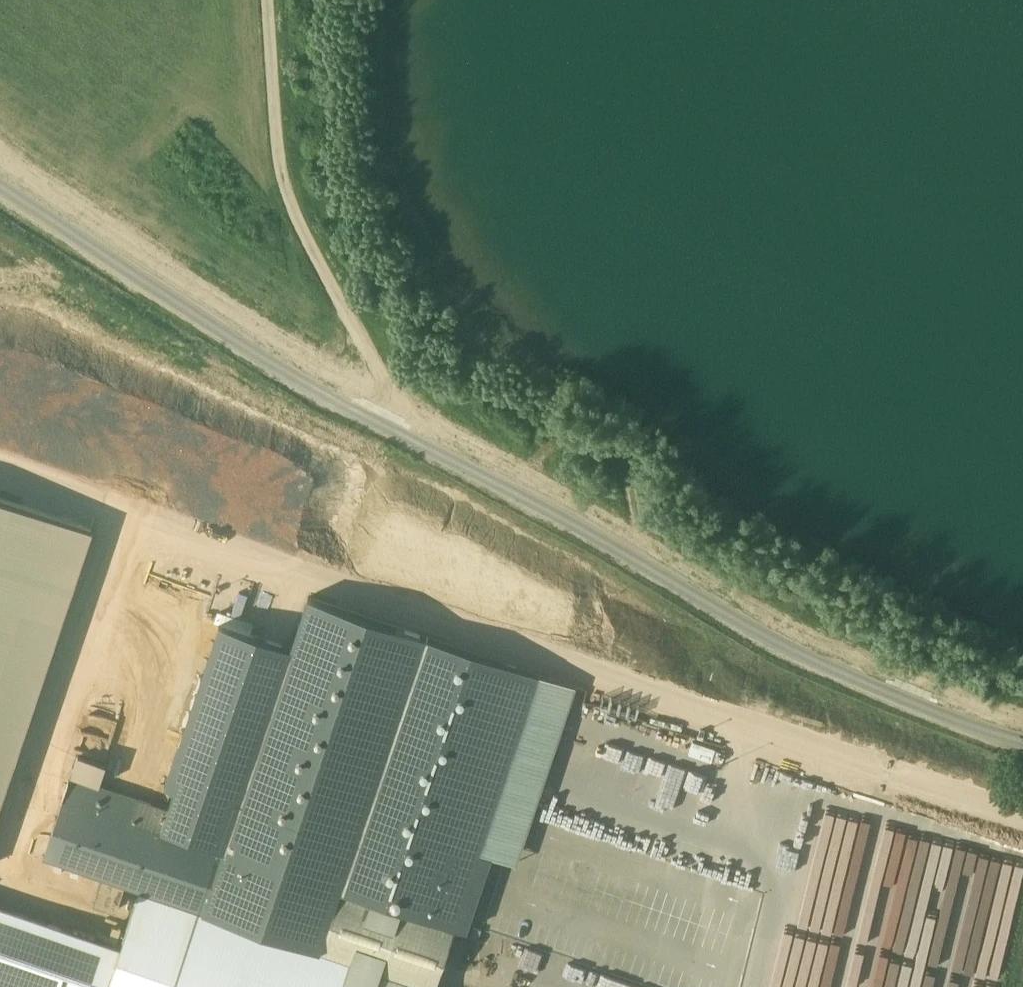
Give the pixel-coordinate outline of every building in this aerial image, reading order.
[(94,527),(0,495),(0,804),(94,527)] [(540,673),(309,595),(292,646),(220,622),(165,783),(175,786),(161,829),(155,827),(162,806),(70,774),(44,855),(103,874),(93,901),(116,909),(126,882),(141,887),(121,945),(0,904),(0,986),(434,986),(455,927),(466,931),(492,855),(479,851),(534,690),(540,673)] [(100,784),(106,763),(77,753),(70,774),(100,784)] [(557,980),(576,986),(579,986),(586,967),(565,960),(557,980)]
